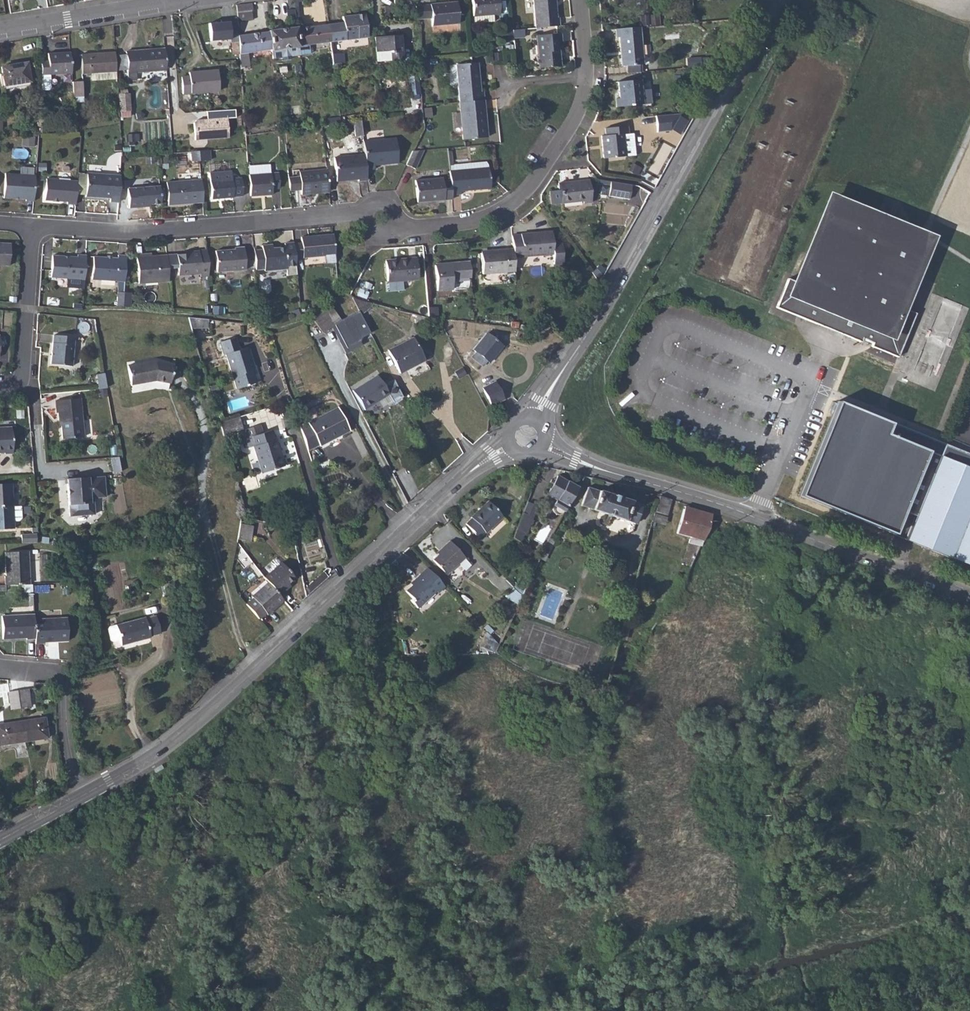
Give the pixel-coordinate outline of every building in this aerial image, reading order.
[(475,24),(494,22),(494,15),(499,15),(498,0),(473,0),(475,24)] [(535,30),(558,28),(557,19),(555,19),(554,0),(533,0),(535,30)] [(237,6),(238,20),(254,19),(253,4),(237,6)] [(456,4),(416,7),(416,17),(416,18),(430,17),(431,27),(458,25),(456,4)] [(344,23),(329,25),(332,43),(343,41),(369,38),(366,15),(343,18),(344,23)] [(648,15),(641,15),(642,25),(649,25),(648,15)] [(658,15),(649,15),(650,26),(659,25),(658,15)] [(329,25),(297,29),(300,47),(332,43),(329,25)] [(640,27),(616,29),(617,37),(620,37),(620,50),(624,50),(625,65),(628,65),(639,64),(642,64),(640,27)] [(270,31),(270,32),(272,51),(272,52),(273,52),(273,57),(279,57),(279,51),(290,50),(290,56),(291,59),(300,58),(300,47),(297,29),(297,28),(270,31)] [(270,32),(239,36),(240,55),(241,70),(248,70),(247,54),(272,51),(270,32)] [(401,35),(375,37),(376,51),(391,51),(392,60),(403,59),(401,35)] [(559,35),(536,37),(539,69),(559,68),(556,43),(560,43),(559,35)] [(343,41),(332,43),(333,54),(343,53),(344,53),(343,41)] [(148,49),(126,50),(126,54),(127,67),(128,72),(136,71),(166,69),(165,51),(148,52),(148,49)] [(82,72),(92,71),(116,70),(116,68),(115,55),(115,51),(81,53),(82,72)] [(70,52),(48,53),(48,60),(41,61),(41,74),(42,89),(49,89),(50,87),(50,74),(72,73),(70,52)] [(343,53),(333,54),(335,68),(341,67),(341,63),(345,63),(343,53)] [(126,54),(115,55),(116,68),(127,67),(126,54)] [(430,75),(429,58),(420,59),(421,76),(430,75)] [(27,63),(2,68),(4,86),(30,81),(27,63)] [(457,64),(460,102),(483,99),(482,91),(480,91),(479,78),(477,78),(476,63),(457,64)] [(116,70),(92,71),(92,79),(117,78),(116,70)] [(136,71),(128,72),(128,80),(136,79),(136,71)] [(190,76),(182,77),(183,94),(220,92),(219,71),(190,73),(190,76)] [(617,105),(625,105),(625,101),(629,101),(630,104),(643,103),(640,78),(619,80),(620,97),(617,97),(617,105)] [(418,79),(410,79),(412,94),(413,94),(413,98),(419,97),(419,93),(420,93),(418,79)] [(81,81),(72,81),(73,100),(83,100),(81,81)] [(650,88),(641,88),(643,103),(651,103),(650,88)] [(131,116),(131,92),(120,92),(120,116),(131,116)] [(483,99),(460,102),(463,138),(486,136),(485,118),(483,118),(482,108),(484,107),(483,99)] [(671,130),(681,112),(657,114),(658,131),(671,130)] [(195,141),(229,139),(228,119),(197,121),(194,124),(195,141)] [(361,120),(354,121),(356,136),(363,136),(361,120)] [(606,134),(602,135),(604,159),(637,156),(635,132),(629,133),(629,125),(606,127),(606,134)] [(395,140),(363,143),(365,154),(366,172),(375,171),(375,166),(398,164),(395,140)] [(414,151),(407,165),(416,169),(424,150),(414,151)] [(209,151),(199,152),(200,162),(210,161),(209,151)] [(192,162),(200,162),(199,152),(192,152),(192,162)] [(366,172),(365,154),(334,157),(337,182),(358,180),(359,182),(367,181),(366,172)] [(450,166),(450,172),(451,181),(452,197),(461,196),(461,193),(491,191),(489,169),(468,171),(468,165),(450,166)] [(279,190),(278,174),(270,175),(269,166),(247,168),(248,176),(250,198),(271,197),(271,190),(279,190)] [(301,179),(289,180),(290,192),(302,191),(302,196),(317,194),(317,191),(329,190),(328,171),(300,173),(301,179)] [(210,174),(210,181),(212,200),(233,199),(234,197),(241,197),(240,179),(231,180),(230,172),(210,174)] [(25,201),(33,201),(35,174),(5,173),(3,197),(25,199),(25,201)] [(110,202),(118,203),(121,177),(87,174),(87,177),(86,195),(86,197),(110,199),(110,202)] [(78,181),(77,195),(86,195),(87,177),(78,176),(78,181)] [(452,197),(451,181),(444,182),(443,177),(416,179),(418,202),(452,200),(452,197)] [(67,203),(76,204),(77,195),(78,181),(46,178),(45,200),(67,201),(67,203)] [(203,203),(201,180),(167,183),(169,206),(203,203)] [(592,202),(590,181),(559,184),(559,191),(552,191),(554,205),(592,202)] [(633,186),(612,183),(611,187),(610,197),(630,201),(633,186)] [(145,208),(145,205),(149,205),(161,204),(159,187),(128,190),(129,209),(145,208)] [(899,230),(886,224),(831,202),(797,285),(788,281),(776,310),(861,345),(862,342),(873,346),(872,349),(898,360),(916,316),(900,309),(927,241),(899,230)] [(553,232),(513,236),(514,249),(515,258),(554,254),(553,232)] [(295,261),(304,260),(335,258),(333,236),(302,239),(303,245),(294,246),(294,256),(295,261)] [(8,266),(10,243),(0,243),(0,265),(8,266)] [(294,245),(283,246),(283,250),(284,257),(294,256),(294,246),(294,245)] [(261,251),(253,252),(254,272),(263,272),(263,273),(285,272),(286,278),(296,277),(295,261),(294,256),(284,257),(283,250),(272,251),(271,247),(261,248),(261,251)] [(235,251),(215,252),(216,273),(245,272),(243,249),(235,249),(235,251)] [(515,258),(514,249),(495,250),(495,252),(482,254),(484,274),(516,271),(515,258)] [(198,253),(190,254),(190,255),(185,255),(177,256),(178,276),(199,275),(199,278),(208,277),(206,251),(198,252),(198,253)] [(50,278),(84,280),(86,256),(76,256),(76,258),(52,256),(50,278)] [(111,259),(107,258),(93,257),(91,280),(123,282),(125,256),(118,256),(117,259),(111,259)] [(146,261),(146,256),(137,257),(139,285),(168,283),(166,257),(152,258),(151,258),(148,261),(146,261)] [(417,260),(388,263),(389,283),(419,280),(417,260)] [(472,278),(471,262),(452,264),(452,265),(437,266),(439,291),(455,290),(454,279),(472,278)] [(121,307),(128,307),(129,294),(122,293),(121,307)] [(362,301),(358,299),(362,308),(366,316),(375,311),(379,306),(362,301)] [(333,301),(316,317),(330,331),(346,315),(333,301)] [(478,353),(473,358),(483,367),(488,361),(491,363),(505,346),(489,334),(475,351),(478,353)] [(52,347),(50,364),(70,366),(72,353),(73,338),(53,336),(52,347)] [(237,338),(222,342),(226,356),(228,355),(239,390),(259,383),(253,367),(255,366),(249,348),(241,350),(237,338)] [(392,353),(404,375),(429,361),(418,339),(392,353)] [(156,361),(128,366),(131,384),(156,381),(172,383),(175,365),(156,361)] [(99,390),(107,389),(104,374),(97,375),(99,390)] [(357,389),(367,408),(392,394),(397,403),(406,398),(398,382),(388,387),(381,376),(357,389)] [(495,382),(482,388),(490,406),(502,401),(495,382)] [(852,510),(858,511),(895,429),(822,392),(786,479),(852,510)] [(79,400),(55,401),(56,412),(57,412),(58,421),(60,421),(61,438),(82,437),(79,400)] [(310,423),(301,427),(304,435),(310,448),(321,443),(321,444),(352,429),(340,407),(310,422),(310,423)] [(242,419),(221,425),(226,440),(246,433),(242,419)] [(0,426),(0,451),(5,450),(5,452),(13,451),(11,425),(0,426)] [(249,429),(252,437),(266,433),(263,425),(249,429)] [(266,433),(252,437),(247,439),(249,448),(257,445),(266,473),(287,466),(275,430),(266,433)] [(946,447),(907,543),(969,568),(969,457),(946,447)] [(119,457),(111,457),(113,472),(121,471),(119,457)] [(561,514),(564,511),(578,486),(558,475),(555,480),(553,484),(548,494),(557,499),(558,499),(554,507),(554,510),(554,512),(556,514),(559,514),(561,514)] [(87,477),(66,479),(70,516),(94,514),(93,498),(105,497),(103,477),(87,477)] [(13,505),(11,483),(0,484),(0,506),(13,505)] [(587,487),(581,506),(636,523),(642,505),(587,487)] [(557,499),(548,494),(545,500),(554,505),(557,499)] [(659,496),(654,514),(667,517),(672,499),(659,496)] [(472,519),(466,524),(479,538),(484,532),(485,533),(502,517),(488,502),(471,518),(472,519)] [(0,506),(0,529),(15,528),(14,520),(19,520),(22,516),(21,505),(13,505),(0,506)] [(690,543),(701,546),(708,529),(712,514),(704,512),(686,507),(678,533),(692,537),(690,543)] [(537,517),(527,512),(520,528),(528,532),(530,533),(537,517)] [(528,532),(520,528),(516,537),(523,541),(528,532)] [(242,532),(239,548),(251,550),(254,535),(242,532)] [(20,534),(21,542),(35,541),(35,533),(20,534)] [(441,553),(434,561),(447,575),(465,558),(450,541),(439,551),(441,553)] [(32,548),(30,567),(38,568),(39,549),(32,548)] [(5,577),(6,585),(28,584),(30,584),(28,549),(5,550),(7,577),(5,577)] [(268,583),(280,596),(286,590),(284,588),(295,578),(281,563),(264,579),(268,583)] [(444,587),(428,569),(421,575),(415,581),(416,583),(406,592),(413,599),(411,602),(417,609),(436,591),(438,593),(444,587)] [(519,581),(515,589),(522,596),(527,585),(519,581)] [(280,596),(268,583),(252,597),(254,599),(248,605),(261,619),(267,614),(268,615),(276,608),(275,606),(282,599),(280,596)] [(508,611),(514,614),(517,607),(512,604),(508,611)] [(47,617),(36,618),(37,637),(38,642),(45,642),(45,640),(72,638),(70,615),(62,616),(62,612),(59,609),(47,610),(47,617)] [(35,613),(0,615),(0,618),(1,638),(27,636),(27,638),(37,637),(36,618),(35,613)] [(119,641),(120,645),(149,637),(149,636),(159,633),(157,623),(160,622),(158,617),(155,617),(154,616),(144,619),(144,618),(108,628),(107,630),(110,641),(112,643),(119,641)] [(277,687),(271,692),(277,698),(283,693),(277,687)] [(28,689),(10,692),(13,709),(30,707),(28,689)] [(0,725),(0,744),(39,738),(48,737),(45,718),(0,725)]
